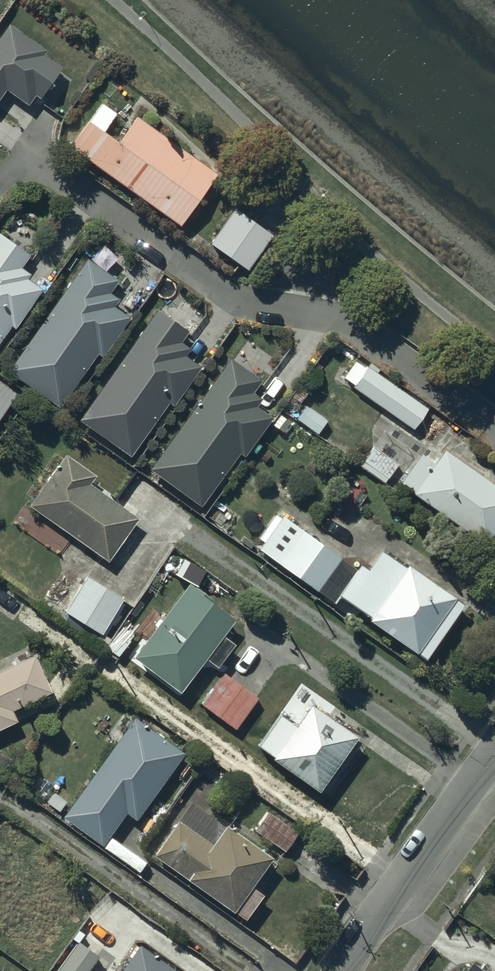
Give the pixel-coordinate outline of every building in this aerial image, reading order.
[(6,86),(29,102),(36,92),(41,95),(62,63),(43,50),(46,46),(8,20),(0,32),(0,95),(6,86)] [(66,142),(179,222),(216,170),(134,112),(117,136),(103,126),(115,109),(101,99),(88,117),(85,115),(66,142)] [(233,205),(208,238),(245,265),(270,233),(233,205)] [(11,323),(14,325),(42,286),(27,275),(31,270),(22,263),(31,251),(0,229),(0,338),(11,323)] [(87,254),(8,366),(58,403),(96,349),(102,353),(129,315),(111,302),(117,293),(108,287),(117,275),(87,254)] [(158,303),(78,415),(129,453),(168,400),(172,403),(200,364),(184,352),(190,344),(180,337),(189,325),(158,303)] [(230,354),(149,465),(200,504),(239,449),(243,452),(271,413),(255,401),(260,393),(251,386),(259,375),(230,354)] [(428,405),(367,363),(353,384),(413,426),(428,405)] [(19,389),(0,375),(0,414),(19,389)] [(298,397),(289,411),(318,431),(327,417),(298,397)] [(374,443),(362,458),(387,476),(398,461),(374,443)] [(421,450),(400,480),(484,541),(494,526),(494,483),(441,444),(432,458),(421,450)] [(64,450),(27,502),(107,559),(137,516),(87,480),(94,471),(64,450)] [(262,539),(256,547),(333,600),(338,592),(367,613),(365,615),(424,656),(463,600),(382,543),(366,566),(359,561),(357,564),(282,512),(279,516),(275,513),(258,537),(262,539)] [(84,572),(63,607),(100,631),(122,594),(84,572)] [(142,639),(132,653),(153,669),(147,676),(162,687),(167,680),(179,689),(205,655),(215,663),(233,641),(220,631),(233,615),(187,579),(160,614),(155,611),(137,635),(142,639)] [(18,717),(12,705),(52,687),(35,650),(0,666),(0,725),(18,717)] [(257,694),(221,669),(199,701),(235,726),(257,694)] [(256,741),(270,752),(269,753),(316,787),(317,785),(324,790),(361,739),(354,733),(355,731),(310,698),(293,721),(278,711),(256,741)] [(133,713),(61,814),(102,843),(126,808),(137,816),(184,750),(133,713)] [(297,830),(266,807),(253,826),(284,849),(297,830)] [(177,816),(152,852),(244,916),(262,890),(249,882),(271,851),(223,819),(209,839),(177,816)] [(54,970),(87,970),(99,955),(77,939),(54,970)] [(115,970),(179,970),(137,940),(115,970)]
